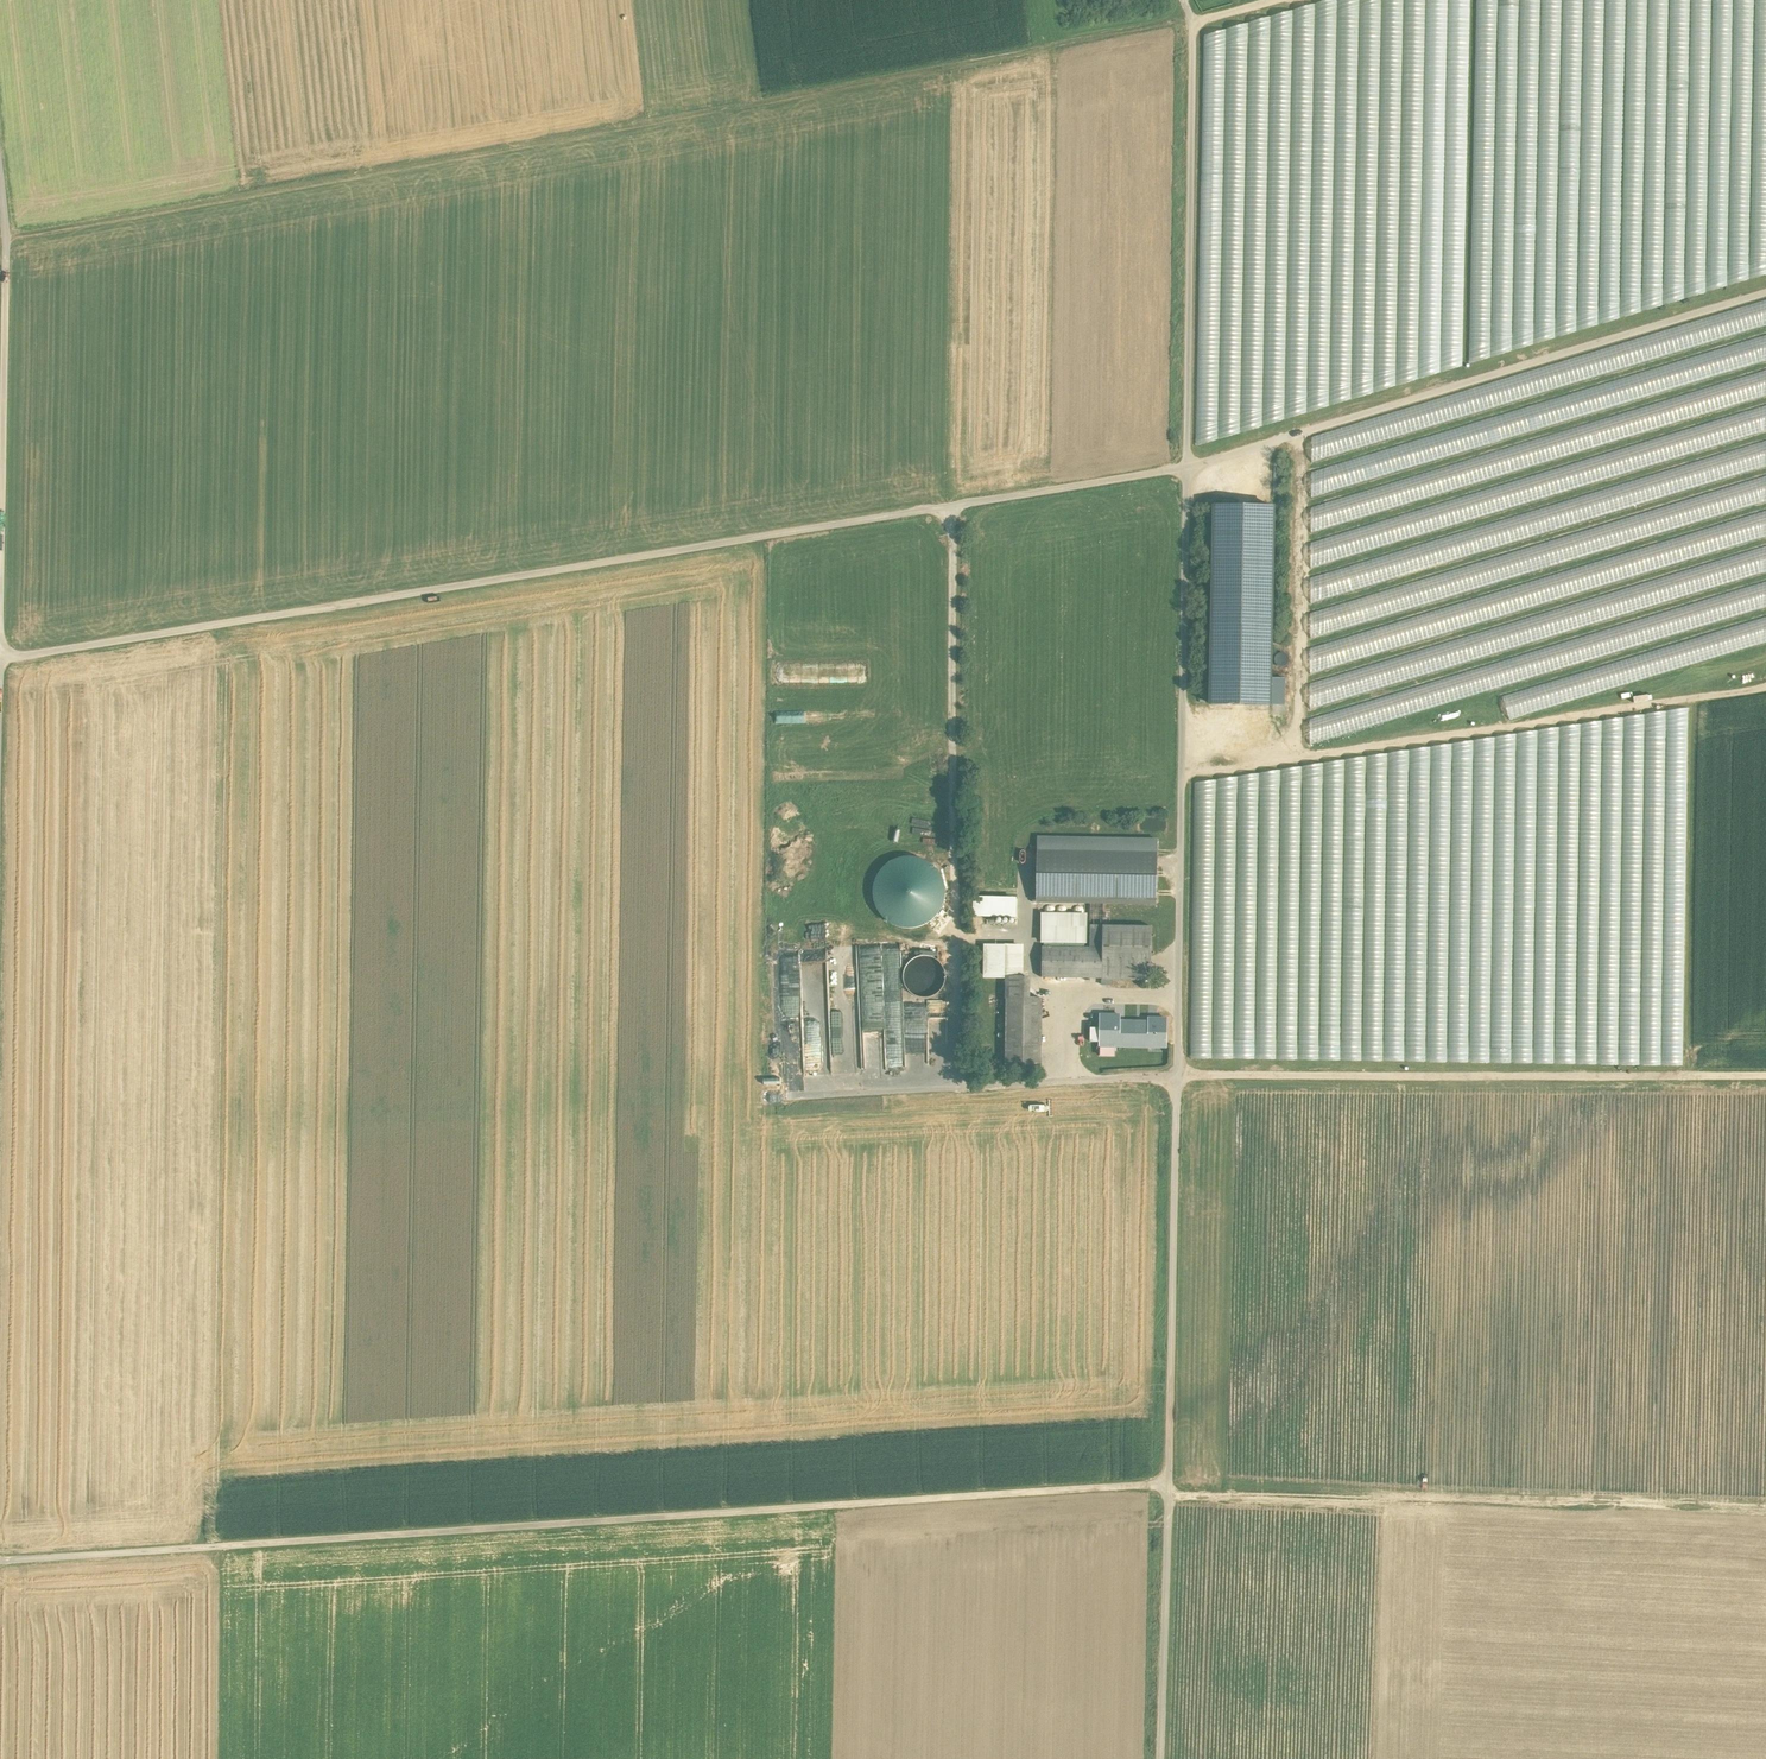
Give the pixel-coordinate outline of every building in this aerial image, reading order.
[(1497,357),(1765,270),(1765,199),(1722,196),(1720,220),(1715,202),(1679,200),(1672,222),(1660,185),(1657,221),(1639,215),(1634,227),(1616,209),(1614,234),(1594,213),(1592,241),(1585,219),(1577,227),(1572,213),(1571,236),(1542,226),(1536,210),(1504,220),(1500,300),(1475,308),(1500,317),(1497,357)] [(1296,413),(1357,398),(1361,375),(1352,374),(1358,372),(1357,367),(1353,367),(1353,370),(1350,358),(1346,359),(1342,390),(1337,389),(1340,369),(1341,373),(1342,364),(1330,363),(1329,369),(1325,350),(1323,365),(1315,367),(1323,368),(1322,372),(1314,371),(1315,366),(1312,365),(1310,357),(1307,379),(1303,363),(1302,375),(1300,375),(1301,381),(1296,413)] [(1295,415),(1294,375),(1285,375),(1276,375),(1277,401),(1279,401),(1280,417),(1286,417),(1286,415),(1295,415)] [(1272,514),(1217,513),(1213,704),(1268,705),(1272,514)] [(1553,682),(1503,694),(1509,717),(1556,706),(1552,692),(1556,691),(1553,682)] [(904,797),(924,799),(925,788),(905,786),(904,797)] [(1156,855),(1038,853),(1038,901),(1155,903),(1156,855)] [(875,876),(874,878),(877,920),(907,926),(937,924),(944,888),(942,863),(939,878),(938,864),(908,858),(884,860),(881,875),(875,876)] [(1151,927),(1103,926),(1103,933),(1090,933),(1090,948),(1042,947),(1042,977),(1102,978),(1102,980),(1150,981),(1151,927)] [(1020,946),(1005,946),(1004,976),(1005,976),(1020,976),(1020,946)] [(830,1039),(828,949),(801,950),(803,1039),(830,1039)] [(944,985),(946,977),(944,968),(939,961),(932,957),(924,955),(916,957),(909,962),(904,969),(903,977),(904,985),(909,992),(916,997),(924,998),(933,996),(939,992),(944,985)] [(1020,976),(1005,976),(1005,998),(1006,998),(1024,998),(1024,976),(1020,976)] [(1193,986),(1191,1057),(1274,1059),(1274,1053),(1265,1053),(1264,1056),(1257,1056),(1261,1048),(1254,1047),(1254,1042),(1250,1042),(1239,1037),(1235,1045),(1235,1055),(1228,1052),(1215,1051),(1215,1046),(1211,1055),(1200,1050),(1211,1051),(1200,1045),(1200,1030),(1207,1030),(1207,1017),(1208,1015),(1209,991),(1203,990),(1193,986)] [(1024,998),(1006,998),(1005,1069),(1041,1070),(1042,998),(1024,998)] [(1120,1015),(1101,1015),(1100,1046),(1149,1047),(1149,1022),(1120,1021),(1120,1015)] [(1166,1019),(1156,1019),(1156,1022),(1149,1022),(1149,1047),(1166,1047),(1166,1019)]
